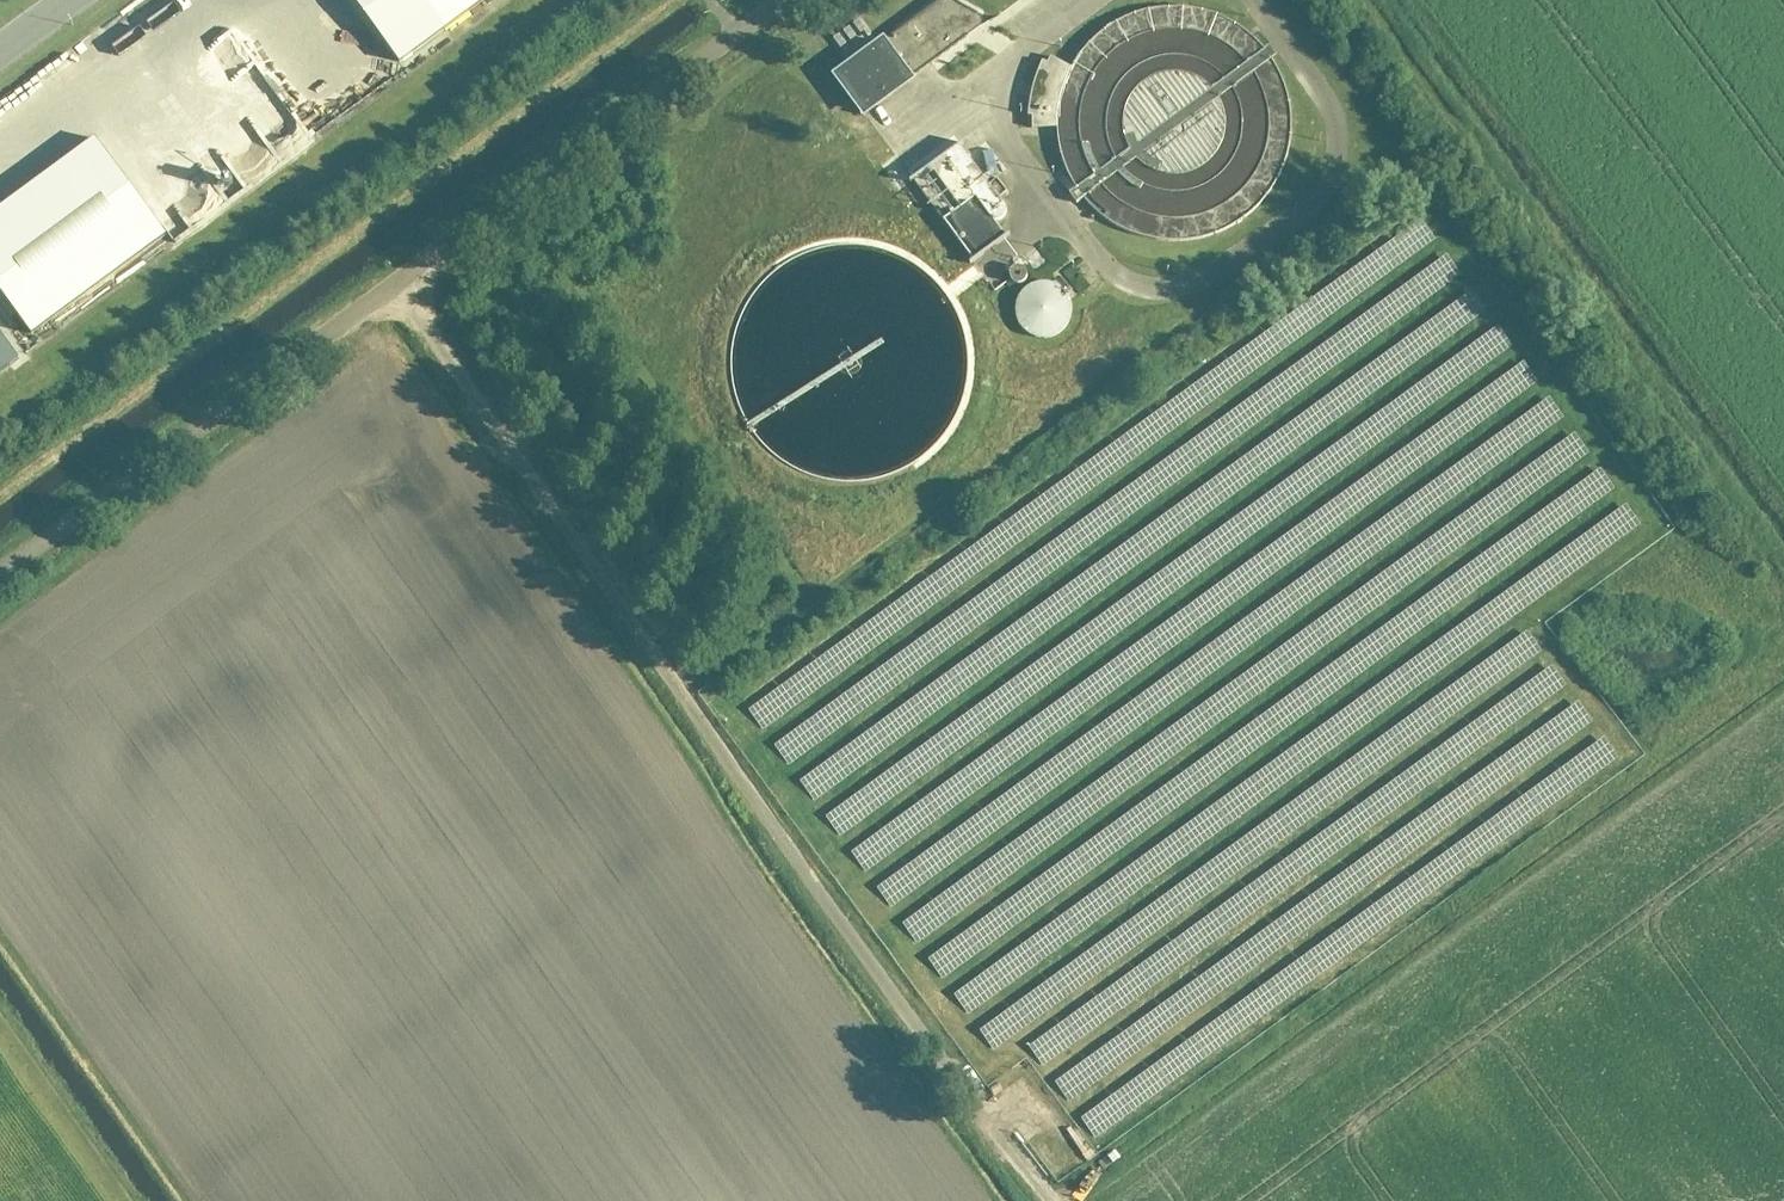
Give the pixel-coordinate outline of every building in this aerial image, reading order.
[(444,31),(486,0),(421,0),(444,31)] [(967,39),(958,27),(974,16),(975,17),(976,16),(947,0),(941,0),(895,33),(879,46),(832,80),(833,81),(837,79),(862,113),(858,116),(860,117),(862,115),(967,39)] [(1068,74),(1071,69),(1051,58),(1046,66),(1040,63),(1038,69),(1036,74),(1034,79),(1032,85),(1031,90),(1029,98),(1028,105),(1027,112),(1027,119),(1031,119),(1032,129),(1056,129),(1056,122),(1056,116),(1057,110),(1058,104),(1059,98),(1061,92),(1063,86),(1065,80),(1068,74)] [(165,237),(94,140),(0,210),(0,295),(30,336),(165,237)] [(1004,238),(992,222),(994,223),(996,223),(998,222),(1000,221),(1002,220),(1003,219),(1004,217),(1005,216),(1005,214),(1005,212),(1005,210),(1004,208),(1003,207),(1002,205),(1001,204),(999,203),(959,148),(962,146),(961,144),(911,181),(908,183),(909,185),(913,182),(972,262),(968,265),(969,266),(972,264),(1009,237),(1008,236),(1004,238)] [(1029,336),(1040,339),(1051,338),(1060,333),(1067,325),(1070,314),(1069,303),(1064,294),(1056,287),(1045,284),(1035,285),(1025,289),(1018,298),(1017,300),(1014,308),(1015,319),(1021,329),(1029,336)] [(0,336),(0,374),(18,361),(0,336)] [(1143,1040),(1146,1052),(1157,1049),(1162,1046),(1191,1039),(1198,1034),(1196,1024),(1209,1015),(1211,1023),(1225,1014),(1201,977),(1200,972),(1193,962),(1130,1003),(1134,1019),(1163,1012),(1136,1029),(1143,1040)] [(1083,1038),(1040,1072),(1074,1114),(1117,1081),(1083,1038)]
